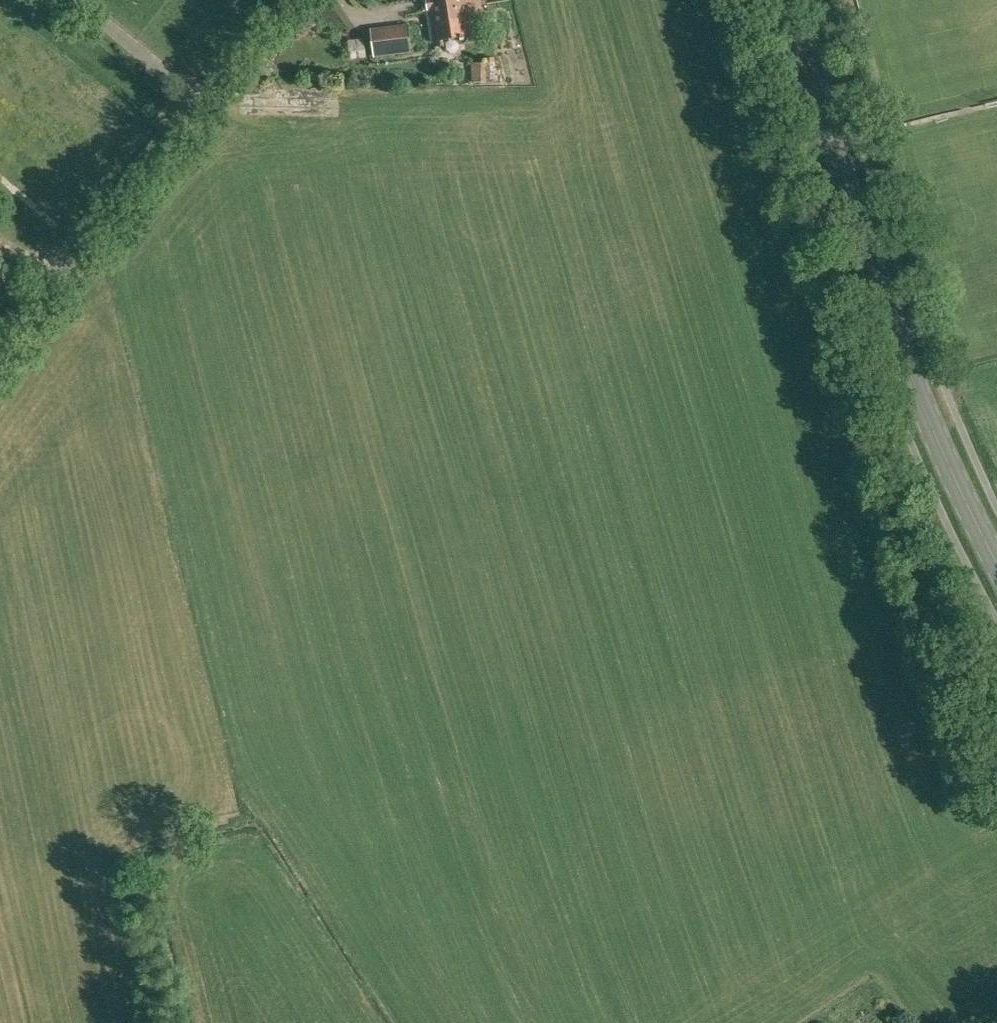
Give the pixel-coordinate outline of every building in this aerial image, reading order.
[(432,42),(434,42),(435,47),(445,46),(444,40),(474,36),(472,22),(484,20),(481,0),(425,0),(432,42)] [(374,58),(412,53),(408,24),(371,29),(374,58)]
